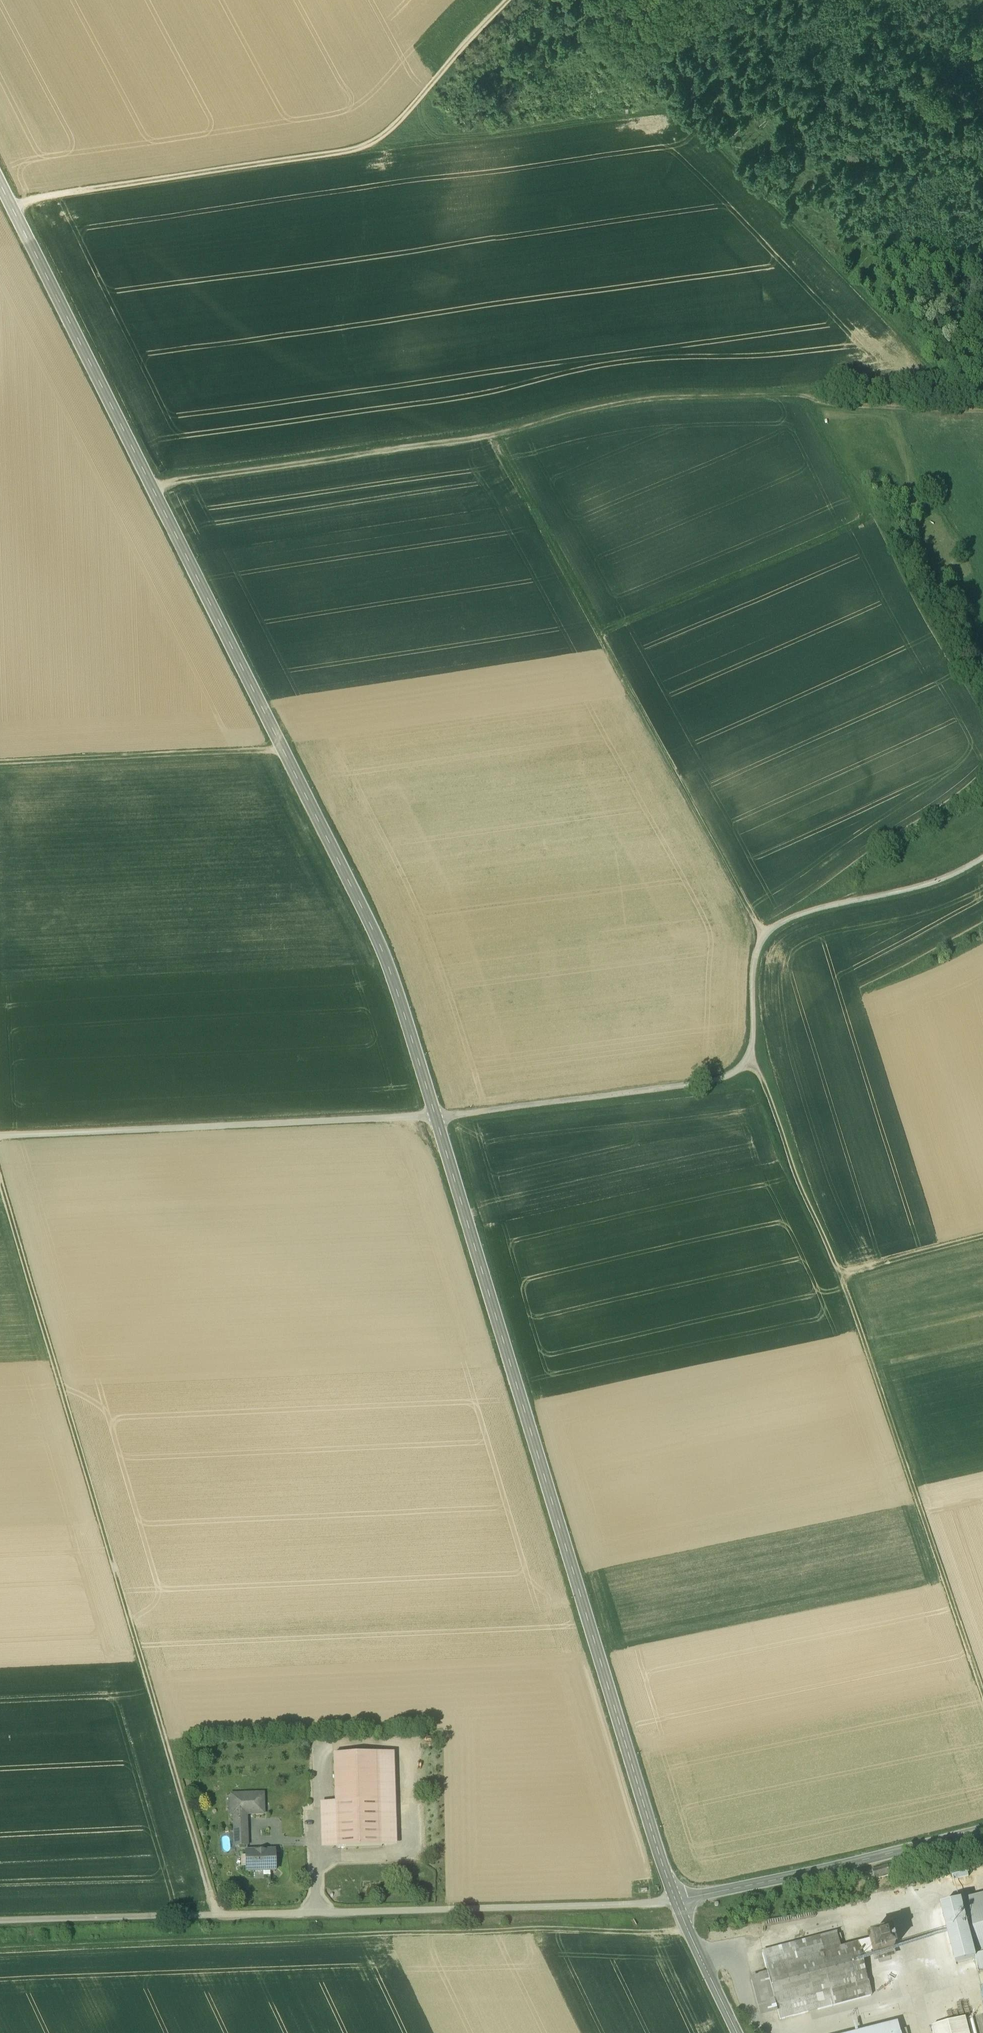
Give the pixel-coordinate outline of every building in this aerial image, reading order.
[(330,1809),(330,1855),(406,1854),(405,1759),(343,1760),(344,1808),(330,1809)] [(245,1847),(245,1873),(277,1872),(277,1848),(250,1848),(249,1815),(266,1814),(266,1793),(231,1793),(233,1847),(245,1847)] [(888,1866),(872,1871),(874,1880),(890,1875),(888,1866)] [(952,1912),(967,1972),(982,1968),(982,1905),(952,1912)] [(770,1958),(787,2025),(881,2003),(869,1951),(850,1956),(846,1939),(770,1958)] [(933,2032),(974,2032),(971,2018),(931,2028),(933,2032)] [(865,2032),(899,2032),(897,2025),(865,2032)]
